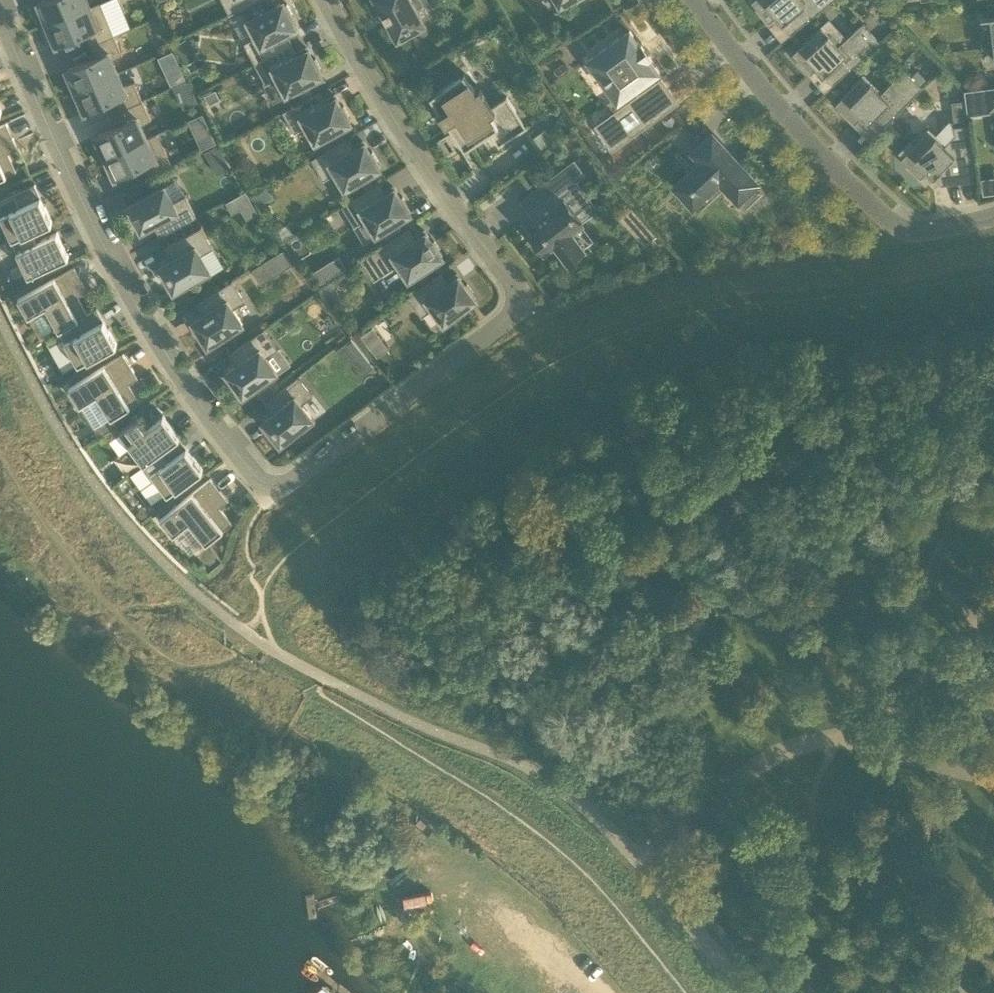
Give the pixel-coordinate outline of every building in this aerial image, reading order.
[(39,3),(40,5),(41,7),(39,8),(39,10),(45,23),(47,22),(48,24),(90,7),(91,7),(88,0),(46,0),(39,3)] [(230,15),(260,0),(223,0),(230,15)] [(383,13),(398,40),(414,31),(426,25),(417,8),(423,5),(421,0),(376,0),(383,13)] [(753,3),(769,23),(777,17),(791,35),(834,0),(756,0),(753,3)] [(92,46),(115,36),(101,2),(91,7),(90,7),(48,24),(49,26),(49,27),(48,27),(47,28),(47,29),(53,42),(55,41),(57,46),(87,34),(92,46)] [(287,33),(288,33),(298,28),(293,18),(295,17),(288,4),(286,5),(285,2),(249,21),(257,37),(245,43),(255,64),(293,44),(287,33)] [(982,18),(982,19),(987,18),(993,18),(993,29),(993,3),(991,3),(993,16),(990,17),(982,18)] [(823,28),(793,55),(811,75),(819,68),(834,85),(881,42),(864,24),(839,46),(823,28)] [(426,25),(414,31),(419,40),(431,33),(426,25)] [(597,126),(613,149),(678,102),(662,80),(657,84),(652,78),(661,72),(651,58),(652,57),(643,43),(641,44),(631,30),(589,60),(619,102),(620,101),(625,107),(597,126)] [(76,91),(119,73),(114,60),(123,54),(115,36),(92,46),(97,57),(67,70),(69,74),(67,75),(73,90),(75,89),(76,91)] [(176,46),(180,54),(191,49),(187,40),(176,46)] [(314,59),(311,52),(310,50),(299,56),(293,44),(255,64),(266,85),(279,78),(287,94),(323,76),(322,73),(323,72),(316,58),(314,59)] [(865,77),(837,105),(856,124),(862,117),(879,133),(923,88),(905,70),(882,94),(865,77)] [(119,73),(76,91),(77,93),(75,95),(81,109),(84,108),(86,113),(115,100),(120,111),(144,101),(135,82),(124,85),(119,73)] [(465,74),(431,96),(442,113),(440,115),(447,125),(449,124),(466,149),(491,133),(500,146),(528,128),(508,97),(493,107),(481,88),(476,91),(465,74)] [(966,91),(969,116),(971,115),(988,113),(993,112),(993,88),(985,89),(966,91)] [(343,107),(339,99),(338,97),(327,103),(321,92),(284,112),(295,133),(308,126),(316,142),(351,122),(350,120),(352,119),(344,106),(343,107)] [(106,157),(148,138),(143,126),(152,120),(152,119),(144,101),(120,111),(126,123),(96,136),(98,141),(96,142),(103,156),(105,155),(106,157)] [(188,122),(195,137),(210,130),(203,115),(188,122)] [(673,116),(664,122),(669,130),(678,124),(673,116)] [(16,142),(7,123),(0,126),(0,179),(17,172),(6,147),(16,142)] [(905,157),(902,160),(921,179),(928,172),(942,185),(976,181),(969,125),(955,127),(956,136),(945,147),(929,131),(914,147),(911,144),(902,154),(905,157)] [(158,133),(148,138),(106,157),(107,160),(105,161),(111,175),(114,174),(116,179),(145,165),(150,177),(173,166),(158,133)] [(721,180),(726,186),(747,208),(766,190),(714,133),(694,151),(702,161),(675,185),(694,205),(721,180)] [(371,153),(367,145),(366,143),(356,150),(349,138),(312,160),(325,180),(337,173),(346,189),(381,168),(379,166),(381,165),(373,152),(371,153)] [(205,153),(211,163),(225,155),(220,145),(205,153)] [(520,201),(521,202),(537,223),(536,223),(542,230),(532,237),(545,254),(555,246),(569,264),(585,252),(572,234),(583,225),(565,202),(559,195),(586,174),(575,160),(520,201)] [(982,180),(983,183),(984,195),(993,194),(993,178),(982,180)] [(402,198),(397,191),(396,189),(386,195),(379,184),(343,206),(356,227),(368,219),(377,234),(383,231),(397,222),(411,213),(410,211),(411,210),(403,197),(402,198)] [(13,240),(33,230),(33,231),(53,222),(36,185),(0,201),(0,213),(13,240)] [(174,203),(166,187),(165,186),(129,206),(130,208),(128,209),(135,223),(137,222),(140,227),(142,231),(143,231),(145,229),(146,230),(154,225),(157,230),(160,237),(161,236),(197,216),(188,200),(186,196),(175,202),(174,203)] [(241,209),(252,203),(246,193),(228,203),(233,214),(241,209)] [(397,222),(383,231),(387,237),(401,228),(397,222)] [(164,265),(162,266),(160,267),(166,276),(163,277),(171,291),(173,289),(174,291),(197,279),(199,282),(213,274),(202,255),(214,248),(202,227),(166,248),(170,256),(172,259),(163,264),(164,265)] [(433,242),(429,235),(427,233),(417,240),(410,228),(361,261),(375,281),(400,264),(410,279),(443,257),(442,254),(443,253),(435,241),(433,242)] [(33,230),(13,240),(29,276),(70,257),(58,232),(38,241),(33,231),(33,230)] [(283,250),(253,269),(262,284),(292,264),(283,250)] [(339,255),(329,262),(336,274),(347,267),(339,255)] [(47,308),(59,330),(59,331),(89,314),(88,313),(75,291),(85,286),(75,267),(19,299),(29,317),(47,308)] [(466,285),(461,278),(460,276),(450,283),(442,273),(408,298),(423,317),(434,309),(445,323),(447,321),(448,323),(461,314),(460,312),(477,299),(475,297),(477,296),(468,283),(466,285)] [(197,303),(202,311),(204,314),(196,319),(196,320),(195,321),(193,322),(199,331),(197,333),(205,346),(207,344),(209,346),(244,324),(234,309),(246,301),(233,281),(197,303)] [(332,303),(341,298),(332,284),(323,290),(332,303)] [(59,331),(60,331),(79,366),(118,344),(98,308),(88,313),(89,314),(59,331)] [(380,337),(373,328),(361,337),(368,346),(380,337)] [(230,354),(236,362),(238,365),(230,370),(230,371),(227,373),(233,382),(231,383),(240,396),(242,394),(244,396),(278,372),(267,357),(279,349),(265,330),(230,354)] [(349,364),(363,353),(351,339),(338,350),(349,364)] [(140,401),(130,383),(126,378),(135,372),(124,354),(70,388),(81,406),(98,396),(112,418),(140,401)] [(266,420),(264,421),(263,422),(270,430),(268,432),(278,444),(280,442),(281,444),(301,429),(304,432),(316,422),(303,404),(314,396),(299,377),(278,393),(266,403),(274,413),(266,419),(266,420)] [(271,384),(258,394),(266,403),(278,393),(271,384)] [(180,436),(164,415),(147,428),(139,418),(121,431),(145,463),(180,436)] [(145,463),(169,495),(204,469),(180,436),(145,463)] [(207,544),(208,543),(233,523),(216,501),(225,494),(211,478),(161,519),(174,535),(190,523),(207,544)]
